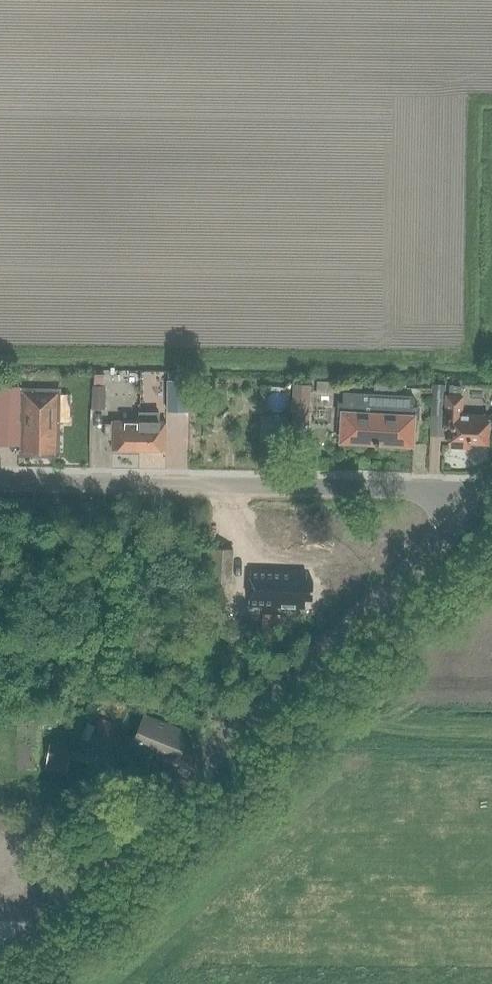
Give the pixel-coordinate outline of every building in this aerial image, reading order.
[(169,380),(169,412),(190,413),(191,380),(169,380)] [(317,382),(317,393),(332,394),(333,382),(317,382)] [(309,424),(311,384),(294,383),(292,424),(309,424)] [(6,384),(6,408),(26,408),(25,453),(55,453),(56,395),(24,394),(24,384),(6,384)] [(445,415),(447,385),(433,384),(431,415),(430,436),(444,437),(445,415)] [(450,385),(449,396),(461,397),(462,386),(450,385)] [(106,409),(106,386),(93,386),(93,409),(106,409)] [(380,443),(412,445),(413,421),(420,421),(420,408),(414,408),(415,397),(345,393),(345,404),(338,404),(337,418),(344,418),(342,441),(375,443),(375,445),(380,445),(380,443)] [(470,442),(488,443),(489,417),(461,415),(462,397),(461,397),(449,396),(448,396),(446,428),(452,429),(451,447),(469,448),(470,442)] [(0,421),(0,445),(21,446),(21,421),(0,421)] [(140,451),(140,422),(113,421),(113,425),(106,425),(106,438),(113,438),(113,450),(140,451)] [(140,422),(140,451),(166,451),(167,422),(140,422)] [(201,586),(231,588),(234,548),(204,546),(201,586)] [(306,598),(314,598),(315,580),(307,581),(307,572),(251,570),(249,603),(306,605),(306,598)] [(283,613),(264,613),(263,626),(283,626),(283,613)] [(156,757),(177,766),(188,739),(182,736),(185,729),(144,713),(137,731),(101,717),(89,747),(117,759),(119,754),(128,758),(133,745),(157,755),(156,757)] [(72,747),(50,744),(46,768),(68,771),(72,747)]
